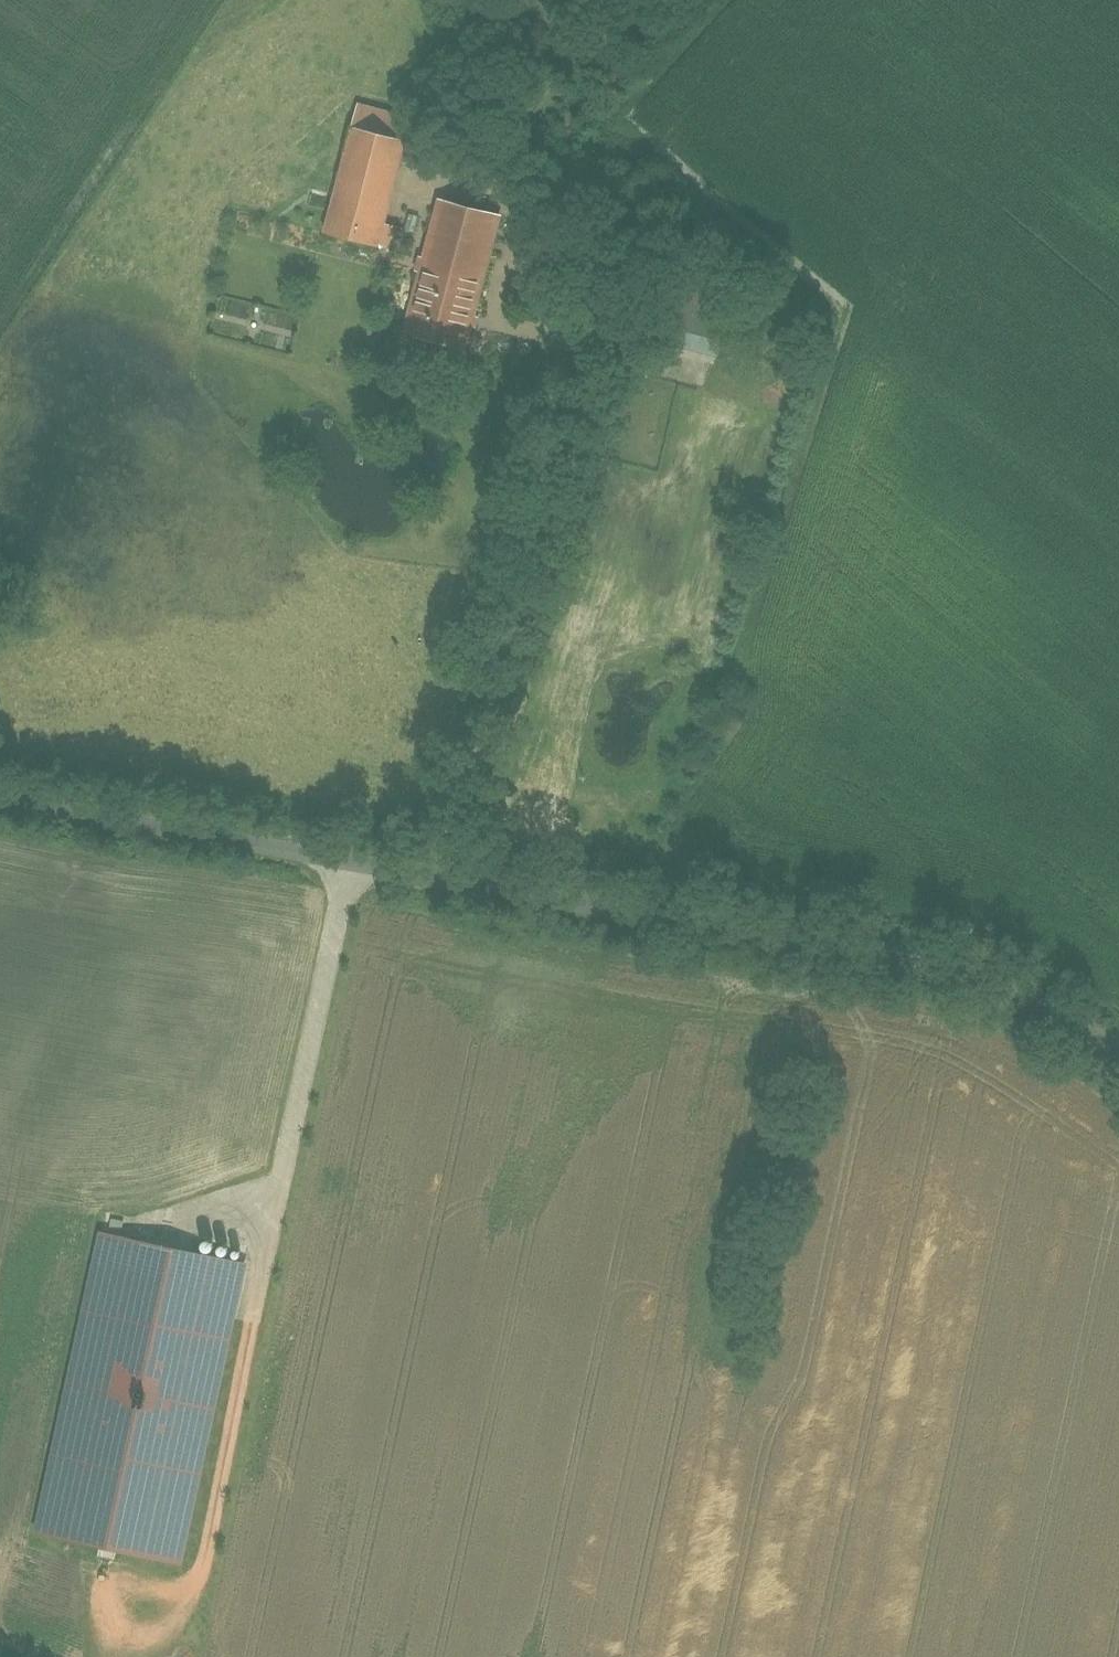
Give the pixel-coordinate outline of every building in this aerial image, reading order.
[(398,139),(347,126),(318,236),(369,250),(398,139)] [(435,194),(402,347),(455,359),(489,205),(435,194)] [(710,295),(668,284),(660,312),(654,334),(718,352),(732,302),(710,295)] [(231,1309),(240,1260),(90,1231),(85,1258),(156,1271),(156,1269),(222,1281),(219,1298),(224,1299),(222,1307),(231,1309)]
